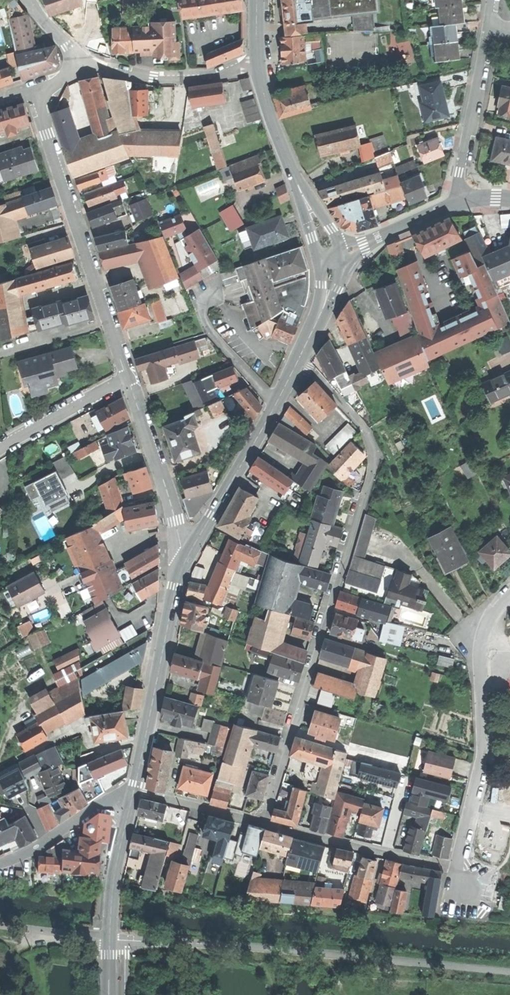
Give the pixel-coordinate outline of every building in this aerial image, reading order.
[(18,54),(37,50),(36,45),(29,14),(18,0),(12,0),(5,5),(9,16),(17,50),(18,54)] [(84,2),(84,0),(46,0),(48,5),(51,14),(84,2)] [(126,17),(133,17),(133,0),(125,0),(126,17)] [(244,9),(243,0),(182,0),(184,18),(244,9)] [(287,24),(307,22),(315,21),(315,19),(354,15),(355,30),(376,31),(374,12),(373,0),(284,0),(285,11),(287,24)] [(374,12),(381,12),(380,0),(373,0),(374,12)] [(440,25),(443,25),(440,0),(433,0),(434,2),(437,1),(440,25)] [(443,25),(457,23),(466,22),(465,13),(463,0),(440,0),(443,25)] [(134,26),(134,27),(135,51),(154,50),(154,56),(163,55),(171,55),(177,54),(176,44),(178,43),(178,40),(177,25),(161,26),(161,20),(153,21),(153,25),(134,26)] [(308,32),(307,22),(287,24),(288,35),(308,32)] [(438,61),(461,59),(460,49),(458,33),(457,23),(443,25),(440,25),(434,26),(438,61)] [(135,51),(134,27),(114,28),(115,52),(125,51),(135,51)] [(306,35),(283,36),(284,49),(285,63),(307,59),(306,41),(306,35)] [(209,55),(209,67),(245,52),(245,39),(209,55)] [(180,40),(178,40),(178,43),(176,44),(177,54),(171,55),(171,57),(181,57),(180,40)] [(20,63),(23,79),(41,73),(57,67),(60,62),(57,45),(46,48),(37,50),(18,54),(20,63)] [(318,48),(319,53),(321,62),(327,60),(324,47),(318,48)] [(14,64),(20,63),(18,54),(17,50),(8,53),(11,63),(14,64)] [(313,63),(321,62),(319,53),(312,55),(313,63)] [(3,86),(14,82),(10,67),(0,71),(0,87),(3,86)] [(81,81),(88,109),(106,104),(99,76),(89,79),(81,81)] [(240,79),(244,90),(253,88),(250,77),(240,79)] [(136,129),(130,115),(129,115),(129,90),(128,81),(103,78),(110,99),(107,99),(111,111),(113,117),(119,130),(120,132),(136,129)] [(427,120),(450,114),(446,98),(442,81),(422,86),(425,99),(426,102),(423,103),(424,110),(427,120)] [(225,102),(223,83),(206,85),(190,87),(193,106),(196,106),(202,105),(225,102)] [(62,96),(69,99),(70,93),(68,85),(62,96)] [(175,103),(185,104),(187,86),(178,86),(175,103)] [(279,106),(281,116),(313,108),(312,104),(307,86),(275,94),(279,106)] [(509,107),(509,87),(503,86),(501,96),(499,105),(509,107)] [(130,115),(148,114),(147,90),(138,90),(129,90),(129,115),(130,115)] [(242,102),(244,109),(258,105),(256,97),(242,102)] [(419,111),(424,110),(423,103),(426,102),(425,99),(416,101),(419,111)] [(1,132),(5,131),(7,130),(15,128),(30,124),(27,113),(24,103),(0,110),(0,132),(1,132)] [(181,134),(185,104),(175,103),(172,123),(171,134),(181,134)] [(88,109),(96,138),(114,132),(110,118),(106,104),(88,109)] [(244,109),(248,123),(262,118),(258,105),(244,109)] [(509,115),(509,107),(499,105),(498,113),(509,115)] [(53,113),(65,149),(78,145),(66,109),(53,113)] [(114,132),(119,130),(113,117),(110,118),(114,132)] [(219,168),(227,165),(214,123),(206,125),(219,168)] [(321,145),(323,154),(364,144),(364,143),(359,125),(319,134),(321,145)] [(17,134),(15,128),(7,130),(9,136),(17,134)] [(138,133),(136,129),(120,132),(129,153),(137,154),(137,133),(138,133)] [(129,155),(129,153),(120,132),(119,130),(114,132),(96,138),(78,145),(65,149),(73,176),(129,155)] [(182,134),(181,134),(171,134),(138,133),(137,133),(137,154),(165,154),(179,155),(182,134)] [(373,139),(374,140),(378,151),(389,148),(386,135),(373,139)] [(420,145),(426,162),(446,154),(443,145),(440,137),(420,145)] [(509,163),(509,140),(498,137),(493,160),(507,163),(509,163)] [(374,140),(364,143),(364,144),(368,160),(376,156),(379,155),(378,151),(374,140)] [(5,179),(36,169),(33,160),(30,150),(22,152),(21,149),(0,155),(0,163),(5,179)] [(391,151),(390,151),(379,155),(376,156),(380,165),(394,159),(391,151)] [(177,171),(179,155),(165,154),(164,172),(177,171)] [(258,155),(231,166),(240,190),(265,180),(261,171),(259,166),(262,165),(258,155)] [(397,168),(399,173),(417,166),(415,160),(397,168)] [(105,168),(106,168),(108,177),(115,174),(116,172),(113,165),(105,168)] [(229,194),(240,190),(231,166),(220,170),(229,194)] [(106,168),(94,173),(97,182),(109,178),(108,177),(106,168)] [(382,172),(319,191),(325,200),(329,206),(370,194),(387,189),(385,181),(382,172)] [(78,184),(80,188),(97,182),(94,173),(76,179),(78,184)] [(421,175),(403,183),(411,202),(420,199),(428,195),(424,187),(425,186),(421,175)] [(400,176),(385,181),(387,189),(402,185),(400,176)] [(123,179),(109,184),(113,194),(127,189),(123,179)] [(109,184),(100,188),(105,201),(114,198),(113,194),(109,184)] [(276,189),(282,203),(290,198),(286,184),(276,189)] [(387,189),(370,194),(374,206),(388,202),(406,196),(403,184),(402,185),(387,189)] [(21,190),(23,197),(37,192),(34,186),(21,190)] [(28,212),(29,213),(57,204),(54,195),(52,187),(37,192),(23,197),(28,212)] [(87,201),(90,207),(105,201),(100,188),(85,193),(87,201)] [(6,203),(23,197),(21,190),(4,196),(6,203)] [(379,224),(374,206),(370,194),(329,206),(342,225),(359,230),(379,224)] [(10,218),(28,212),(23,197),(6,203),(10,218)] [(112,203),(117,218),(128,214),(122,199),(112,203)] [(130,205),(136,220),(151,214),(146,199),(130,205)] [(10,218),(6,203),(0,205),(0,259),(20,253),(10,218)] [(93,227),(117,218),(112,203),(88,212),(91,219),(93,227)] [(219,213),(223,220),(236,213),(232,206),(219,213)] [(236,213),(223,220),(229,231),(242,223),(236,213)] [(180,214),(160,222),(166,236),(172,233),(177,231),(182,239),(187,235),(183,229),(186,228),(180,214)] [(256,221),(257,224),(272,219),(271,215),(256,221)] [(248,228),(255,248),(288,236),(285,226),(281,216),(272,219),(257,224),(248,228)] [(414,235),(426,257),(462,239),(451,217),(431,227),(414,235)] [(466,231),(469,238),(480,233),(476,226),(466,231)] [(200,228),(187,235),(182,239),(181,239),(188,251),(189,250),(197,264),(196,265),(189,268),(196,281),(210,273),(203,261),(208,258),(211,263),(218,259),(200,228)] [(97,244),(99,250),(129,243),(126,230),(95,238),(97,244)] [(469,238),(466,239),(472,251),(480,248),(484,257),(491,254),(480,233),(469,238)] [(163,235),(138,242),(138,243),(144,258),(154,287),(179,277),(163,235)] [(32,252),(36,267),(74,254),(72,247),(70,240),(65,241),(32,252)] [(389,245),(393,256),(405,253),(401,241),(389,245)] [(105,266),(144,258),(138,243),(100,252),(105,266)] [(300,246),(245,264),(249,277),(264,320),(265,320),(269,317),(273,314),(282,309),(271,277),(274,276),(275,280),(278,279),(308,269),(304,257),(300,246)] [(502,250),(491,254),(484,257),(494,280),(509,273),(509,246),(502,250)] [(189,250),(188,251),(196,265),(197,264),(189,250)] [(27,274),(36,267),(32,252),(21,255),(27,274)] [(462,272),(463,274),(478,267),(471,252),(456,259),(457,261),(462,272)] [(20,253),(0,259),(0,268),(4,281),(27,274),(21,255),(20,253)] [(220,261),(218,259),(211,263),(208,258),(203,261),(210,273),(211,274),(215,271),(220,268),(220,261)] [(396,264),(398,270),(410,264),(408,259),(396,264)] [(457,275),(462,272),(457,261),(452,264),(451,266),(455,274),(457,275)] [(33,274),(35,290),(77,279),(74,271),(73,267),(72,263),(72,262),(58,267),(53,268),(33,274)] [(240,280),(249,277),(245,264),(236,267),(240,280)] [(410,264),(398,270),(419,333),(434,327),(426,304),(422,292),(416,276),(412,264),(410,264)] [(463,274),(468,286),(477,306),(500,296),(486,264),(478,267),(463,274)] [(240,281),(240,280),(236,267),(220,273),(225,286),(235,282),(240,281)] [(189,285),(196,281),(189,268),(183,272),(189,285)] [(187,288),(190,286),(189,285),(183,272),(181,273),(187,288)] [(197,282),(211,274),(210,273),(196,281),(197,282)] [(494,280),(498,288),(509,283),(509,273),(494,280)] [(20,294),(35,290),(33,274),(17,278),(20,294)] [(421,274),(416,276),(422,292),(429,289),(424,275),(421,274)] [(282,309),(291,303),(285,292),(286,292),(281,280),(279,280),(278,279),(275,280),(274,276),(271,277),(282,309)] [(20,294),(17,278),(0,283),(0,340),(27,332),(24,318),(20,294)] [(131,279),(112,286),(116,299),(120,310),(139,304),(138,301),(134,287),(131,279)] [(285,292),(291,303),(312,291),(308,286),(304,279),(293,285),(292,288),(286,292),(285,292)] [(239,295),(235,282),(225,286),(222,287),(226,299),(239,295)] [(388,318),(395,316),(407,312),(397,282),(387,285),(378,289),(388,318)] [(137,286),(134,287),(138,301),(145,299),(142,289),(139,290),(137,286)] [(468,286),(426,304),(434,327),(477,306),(468,286)] [(88,296),(61,303),(66,322),(67,324),(77,321),(77,320),(80,319),(84,318),(84,319),(93,316),(88,296)] [(434,327),(419,333),(429,360),(509,324),(509,318),(500,296),(477,306),(434,327)] [(151,301),(158,322),(159,321),(167,319),(159,298),(151,301)] [(287,320),(298,325),(307,305),(297,301),(287,320)] [(350,345),(352,344),(367,337),(351,301),(344,311),(339,318),(350,345)] [(39,328),(40,329),(51,326),(50,325),(54,324),(57,323),(57,324),(66,322),(61,303),(60,302),(34,309),(36,315),(39,328)] [(123,319),(125,325),(148,318),(144,304),(120,311),(123,319)] [(395,316),(405,344),(419,337),(418,333),(417,334),(409,311),(407,312),(395,316)] [(27,332),(39,328),(36,315),(24,318),(27,332)] [(267,337),(273,334),(280,317),(276,316),(273,322),(268,324),(270,327),(263,332),(267,337)] [(291,342),(298,325),(287,320),(280,317),(273,334),(291,342)] [(172,318),(167,319),(159,321),(161,329),(174,325),(172,318)] [(264,320),(258,324),(263,332),(270,327),(268,324),(265,320),(264,320)] [(259,342),(267,337),(263,332),(258,324),(251,329),(255,336),(259,342)] [(509,351),(509,337),(509,336),(497,341),(503,354),(509,351)] [(205,337),(193,341),(194,347),(207,343),(205,337)] [(352,344),(359,357),(373,350),(367,337),(352,344)] [(376,356),(380,364),(382,367),(388,379),(389,383),(427,366),(425,361),(427,360),(419,337),(405,344),(386,351),(376,356)] [(324,348),(318,355),(331,380),(340,375),(347,371),(331,340),(324,348)] [(193,341),(175,347),(179,357),(180,362),(198,357),(194,347),(193,341)] [(50,353),(20,361),(27,385),(29,384),(30,384),(31,386),(32,391),(47,386),(56,384),(55,377),(53,372),(54,370),(65,367),(65,370),(66,370),(77,367),(75,358),(72,347),(50,353)] [(175,347),(160,351),(163,362),(179,357),(175,347)] [(362,364),(365,372),(367,375),(382,367),(380,364),(380,365),(373,350),(359,357),(362,364)] [(160,351),(145,356),(148,366),(150,372),(153,382),(168,377),(163,362),(160,351)] [(140,369),(148,366),(145,356),(137,359),(140,369)] [(218,386),(218,387),(219,386),(230,382),(238,378),(236,373),(233,366),(213,375),(218,386)] [(67,374),(66,370),(65,370),(65,367),(54,370),(53,372),(55,377),(67,374)] [(382,367),(367,375),(370,381),(372,387),(388,379),(382,367)] [(350,376),(347,371),(340,375),(347,389),(354,385),(350,376)] [(365,372),(356,376),(360,385),(370,381),(367,375),(365,372)] [(492,402),(507,395),(509,394),(509,372),(483,384),(492,402)] [(355,374),(350,376),(354,385),(356,390),(361,388),(360,385),(356,376),(355,374)] [(213,388),(218,386),(213,375),(208,377),(213,388)] [(216,396),(213,388),(208,377),(196,382),(204,401),(211,398),(216,396)] [(205,406),(192,379),(185,382),(197,409),(205,406)] [(232,385),(230,382),(219,386),(221,390),(232,385)] [(300,397),(321,421),(338,406),(317,382),(308,390),(300,397)] [(49,391),(47,386),(32,391),(34,396),(49,391)] [(234,392),(241,400),(252,395),(245,387),(234,392)] [(241,400),(255,418),(262,406),(255,398),(252,395),(241,400)] [(209,404),(215,415),(227,409),(225,406),(222,398),(209,404)] [(98,412),(106,429),(130,417),(126,407),(123,399),(98,412)] [(291,407),(286,414),(297,424),(308,434),(314,427),(291,407)] [(169,438),(172,447),(182,443),(183,446),(197,441),(193,429),(194,429),(198,424),(193,411),(185,415),(185,419),(165,427),(169,438)] [(292,429),(297,424),(286,414),(282,420),(292,429)] [(327,446),(336,455),(359,432),(350,423),(327,446)] [(270,440),(294,454),(304,438),(280,424),(275,432),(270,440)] [(117,456),(117,457),(136,451),(131,439),(127,427),(108,434),(112,443),(117,456)] [(209,442),(213,445),(221,434),(216,431),(209,442)] [(294,454),(308,463),(314,453),(318,446),(304,438),(294,454)] [(95,441),(84,447),(88,452),(99,447),(95,441)] [(172,447),(177,459),(200,450),(197,441),(183,446),(182,443),(172,447)] [(328,467),(341,479),(345,474),(355,464),(365,454),(353,442),(328,467)] [(108,459),(117,456),(112,443),(103,446),(108,459)] [(84,447),(74,452),(78,457),(88,452),(84,447)] [(329,462),(314,453),(308,463),(306,466),(321,476),(329,462)] [(213,460),(215,467),(227,462),(225,456),(213,460)] [(55,472),(26,487),(32,500),(41,496),(43,495),(48,505),(52,513),(71,503),(60,481),(76,473),(66,457),(51,465),(55,472)] [(266,477),(288,486),(293,478),(292,477),(259,457),(256,463),(253,468),(266,477)] [(126,463),(128,471),(146,466),(144,458),(126,463)] [(461,465),(468,478),(477,473),(470,460),(461,465)] [(128,471),(134,492),(152,486),(149,474),(146,466),(128,471)] [(311,490),(321,476),(306,466),(299,477),(296,481),(311,490)] [(215,469),(208,471),(210,479),(217,477),(215,469)] [(185,487),(188,497),(213,489),(210,479),(208,471),(182,478),(185,487)] [(356,482),(345,474),(341,479),(353,487),(356,482)] [(101,484),(110,512),(123,504),(114,476),(101,484)] [(313,518),(335,524),(337,516),(339,509),(338,509),(339,503),(341,503),(344,491),(326,486),(323,496),(320,495),(313,518)] [(235,497),(231,506),(249,516),(255,505),(260,497),(241,487),(235,497)] [(188,497),(183,498),(188,515),(194,515),(203,505),(214,493),(213,489),(188,497)] [(128,507),(125,508),(126,514),(129,528),(159,522),(157,512),(155,502),(128,507)] [(111,523),(126,514),(125,508),(128,507),(126,503),(123,504),(110,512),(106,515),(111,523)] [(259,506),(255,505),(249,516),(252,518),(259,506)] [(219,526),(241,538),(244,533),(252,518),(249,516),(231,506),(219,526)] [(98,531),(111,523),(106,515),(94,522),(95,524),(98,531)] [(367,515),(355,556),(365,559),(377,519),(367,515)] [(329,524),(314,519),(310,534),(302,561),(317,565),(324,541),(329,524)] [(67,536),(75,554),(102,542),(98,531),(95,524),(67,536)] [(344,528),(329,524),(324,541),(339,546),(341,537),(344,528)] [(452,528),(432,537),(448,570),(458,565),(468,560),(452,528)] [(297,560),(302,561),(310,534),(302,532),(297,548),(300,549),(297,560)] [(251,537),(244,533),(241,538),(249,541),(251,537)] [(495,567),(504,560),(509,556),(509,551),(499,537),(482,551),(483,552),(491,561),(495,567)] [(232,540),(222,562),(237,569),(242,559),(247,546),(232,540)] [(75,554),(82,571),(110,559),(102,542),(75,554)] [(248,543),(247,546),(242,559),(257,563),(257,562),(263,550),(248,543)] [(126,565),(134,579),(159,565),(159,548),(126,565)] [(270,553),(263,550),(257,562),(267,565),(270,553)] [(487,564),(491,561),(483,552),(479,555),(487,564)] [(288,612),(292,613),(295,602),(301,581),(305,566),(306,565),(285,559),(270,553),(267,565),(264,575),(262,581),(260,589),(256,603),(271,607),(288,612)] [(365,559),(355,556),(350,570),(347,583),(379,593),(387,566),(365,559)] [(82,571),(87,581),(114,569),(110,559),(82,571)] [(218,572),(211,587),(226,594),(228,590),(230,586),(237,569),(222,562),(218,572)] [(191,579),(202,581),(207,568),(197,563),(193,570),(191,579)] [(134,581),(134,579),(126,565),(115,570),(122,588),(134,581)] [(332,573),(305,566),(301,581),(327,589),(329,582),(332,573)] [(397,569),(387,566),(379,593),(377,599),(386,601),(388,596),(393,579),(396,580),(397,577),(394,576),(397,569)] [(159,567),(134,584),(141,598),(159,589),(159,579),(159,567)] [(102,600),(122,588),(115,570),(114,569),(87,581),(96,603),(102,600)] [(399,570),(397,577),(396,580),(393,579),(388,596),(402,600),(401,604),(423,610),(425,603),(427,603),(428,600),(426,600),(427,596),(429,590),(409,584),(412,574),(399,570)] [(9,585),(19,605),(45,590),(40,580),(35,571),(9,585)] [(247,585),(260,589),(262,581),(258,580),(249,577),(247,585)] [(188,595),(205,598),(207,587),(208,585),(191,581),(190,589),(188,595)] [(211,587),(207,587),(205,598),(223,604),(226,594),(211,587)] [(364,598),(342,591),(340,598),(337,606),(359,612),(364,598)] [(369,599),(364,598),(359,612),(364,614),(369,599)] [(392,607),(369,599),(364,614),(364,615),(387,622),(392,607)] [(82,611),(86,618),(107,607),(102,600),(96,603),(82,611)] [(182,623),(205,631),(206,622),(209,622),(210,616),(208,615),(210,607),(187,600),(185,612),(182,623)] [(158,602),(135,614),(143,632),(148,630),(155,626),(158,602)] [(298,614),(311,618),(312,613),(314,608),(295,602),(292,613),(298,615),(298,614)] [(226,616),(236,620),(239,610),(230,606),(226,616)] [(122,635),(107,607),(86,618),(83,619),(94,639),(91,641),(96,649),(100,647),(104,654),(112,650),(124,643),(120,636),(122,635)] [(250,642),(276,651),(277,649),(278,649),(279,642),(288,612),(271,607),(267,618),(258,615),(250,642)] [(359,620),(338,613),(335,623),(332,632),(354,639),(355,636),(357,626),(359,620)] [(316,622),(298,617),(293,632),(312,638),(314,630),(316,622)] [(19,626),(23,635),(35,630),(31,621),(19,626)] [(406,627),(388,622),(384,635),(402,641),(404,634),(406,627)] [(133,624),(120,630),(125,641),(138,634),(133,624)] [(366,629),(357,626),(355,636),(363,639),(366,629)] [(213,628),(211,633),(219,636),(221,631),(213,628)] [(30,635),(36,648),(48,643),(43,630),(30,635)] [(131,650),(145,641),(146,637),(148,630),(143,632),(126,642),(131,650)] [(208,632),(201,660),(204,661),(209,662),(222,666),(229,640),(219,636),(211,633),(208,632)] [(400,645),(402,641),(384,635),(382,640),(400,645)] [(356,648),(327,639),(324,648),(322,656),(351,665),(356,648)] [(84,694),(143,659),(148,640),(145,641),(131,650),(117,658),(83,677),(83,687),(84,694)] [(276,651),(306,661),(308,653),(279,642),(278,649),(277,649),(276,651)] [(253,651),(275,657),(276,653),(276,652),(255,645),(253,651)] [(54,660),(59,671),(80,659),(79,648),(54,660)] [(370,652),(356,648),(351,665),(364,670),(370,652)] [(81,667),(83,677),(117,658),(112,650),(104,654),(81,667)] [(387,658),(370,652),(364,670),(359,686),(358,691),(375,696),(387,658)] [(173,670),(200,678),(204,661),(201,660),(176,653),(174,662),(173,670)] [(270,671),(300,680),(303,671),(305,662),(276,653),(275,657),(270,671)] [(441,655),(439,663),(454,666),(455,658),(441,655)] [(57,672),(64,685),(78,677),(80,689),(83,687),(83,677),(81,667),(80,659),(59,671),(57,672)] [(200,678),(204,679),(209,662),(204,661),(200,678)] [(202,689),(214,693),(222,666),(209,662),(204,679),(202,689)] [(279,680),(257,674),(250,699),(271,706),(275,693),(279,680)] [(356,698),(358,691),(359,686),(320,674),(316,685),(356,698)] [(35,701),(41,711),(56,703),(80,689),(78,677),(64,685),(35,701)] [(228,693),(238,696),(241,686),(231,683),(228,693)] [(124,709),(129,709),(133,687),(127,686),(122,710),(124,709)] [(133,687),(129,709),(141,707),(144,689),(133,687)] [(80,689),(56,703),(66,720),(82,711),(86,709),(84,703),(80,689)] [(337,693),(323,689),(321,696),(319,703),(333,707),(337,693)] [(191,702),(201,704),(204,694),(194,692),(191,702)] [(163,716),(194,725),(199,706),(167,697),(165,706),(163,716)] [(36,714),(40,721),(46,731),(66,720),(56,703),(41,711),(36,714)] [(122,710),(86,715),(87,723),(92,722),(95,740),(128,735),(126,723),(124,709),(122,710)] [(342,718),(319,711),(316,720),(312,731),(320,734),(327,736),(336,739),(340,726),(342,718)] [(344,713),(342,718),(340,726),(347,729),(348,725),(355,727),(358,718),(344,713)] [(205,720),(203,729),(210,731),(207,743),(225,747),(229,725),(205,720)] [(18,733),(26,748),(48,736),(46,731),(40,721),(18,733)] [(236,723),(225,761),(244,766),(251,743),(258,730),(258,729),(236,723)] [(281,736),(258,730),(251,743),(278,750),(279,743),(281,736)] [(178,755),(188,757),(189,750),(191,739),(182,737),(178,755)] [(292,755),(324,764),(329,746),(298,737),(295,745),(292,755)] [(207,742),(191,739),(189,750),(204,753),(207,742)] [(55,746),(45,750),(53,766),(57,764),(63,762),(55,746)] [(316,792),(335,797),(343,770),(347,757),(349,751),(329,746),(324,764),(316,792)] [(149,786),(166,790),(174,751),(157,747),(153,765),(149,786)] [(89,762),(94,776),(98,775),(105,772),(128,762),(123,748),(97,759),(89,762)] [(36,754),(44,770),(53,766),(45,750),(36,754)] [(81,766),(89,762),(97,759),(94,751),(81,756),(81,766)] [(424,770),(450,777),(452,771),(453,767),(450,766),(453,757),(430,751),(424,770)] [(38,769),(40,772),(44,770),(36,754),(21,762),(25,771),(27,775),(38,769)] [(364,761),(347,757),(343,770),(360,775),(364,761)] [(225,761),(219,781),(233,784),(239,785),(244,766),(225,761)] [(373,764),(364,761),(360,775),(398,786),(400,781),(402,773),(373,765),(373,764)] [(80,782),(91,778),(94,776),(89,762),(81,766),(81,768),(80,777),(80,782)] [(23,772),(18,763),(0,772),(0,790),(1,790),(3,793),(6,791),(9,797),(19,792),(29,787),(26,778),(23,772)] [(195,790),(209,794),(214,773),(198,769),(199,766),(188,763),(187,766),(186,766),(181,787),(195,790)] [(45,784),(49,794),(50,795),(68,787),(57,764),(53,766),(44,770),(40,772),(45,784)] [(258,766),(256,771),(270,775),(272,770),(258,766)] [(248,794),(264,798),(267,787),(270,775),(256,771),(254,771),(248,794)] [(284,781),(312,789),(315,781),(310,779),(310,780),(295,775),(296,774),(287,772),(284,781)] [(105,791),(98,775),(94,776),(91,778),(98,796),(105,791)] [(423,793),(443,798),(446,785),(418,777),(416,784),(414,790),(415,791),(423,793)] [(89,802),(98,796),(91,778),(80,782),(80,786),(89,802)] [(218,781),(215,789),(231,793),(233,784),(219,781),(218,781)] [(80,808),(89,802),(80,786),(60,797),(71,815),(80,808)] [(308,790),(296,787),(289,811),(301,814),(308,790)] [(212,802),(228,806),(231,793),(215,789),(212,802)] [(352,808),(362,811),(364,803),(365,798),(339,791),(336,804),(352,808)] [(420,803),(423,793),(415,791),(413,801),(420,803)] [(39,799),(42,806),(48,803),(50,802),(52,801),(50,795),(49,794),(39,799)] [(315,808),(318,809),(331,813),(335,799),(319,794),(315,808)] [(62,820),(71,815),(60,797),(52,801),(50,802),(62,820)] [(168,806),(168,805),(143,799),(142,806),(140,813),(148,815),(154,816),(165,819),(168,806)] [(421,817),(431,819),(434,809),(408,801),(405,812),(421,817)] [(58,824),(48,803),(42,806),(38,808),(48,829),(58,824)] [(360,818),(363,819),(364,814),(377,817),(374,827),(378,828),(383,808),(364,803),(362,811),(360,818)] [(349,818),(352,808),(336,804),(333,814),(349,818)] [(175,808),(168,806),(165,819),(172,820),(175,808)] [(299,824),(301,814),(289,811),(276,808),(273,818),(287,821),(299,824)] [(435,809),(434,809),(431,819),(430,822),(443,826),(447,811),(435,808),(435,809)] [(320,830),(326,832),(331,813),(318,809),(317,812),(312,828),(320,830)] [(6,816),(10,823),(21,817),(17,810),(6,816)] [(15,834),(21,846),(30,841),(38,837),(27,814),(21,817),(10,823),(15,834)] [(344,836),(349,818),(333,814),(329,832),(336,834),(344,836)] [(366,835),(371,836),(374,827),(377,817),(364,814),(363,819),(359,833),(366,835)] [(85,825),(83,839),(101,842),(109,843),(111,816),(99,815),(85,825)] [(211,815),(206,834),(221,838),(231,841),(236,822),(222,818),(211,815)] [(10,823),(6,816),(3,817),(0,819),(0,828),(10,823)] [(428,830),(430,822),(431,819),(421,817),(418,827),(426,829),(428,830)] [(15,834),(10,823),(0,828),(0,842),(15,834)] [(138,823),(136,831),(156,835),(156,827),(138,823)] [(241,855),(257,860),(266,828),(258,826),(250,824),(241,855)] [(412,851),(420,853),(426,829),(418,827),(412,826),(406,849),(412,851)] [(267,829),(262,846),(290,854),(294,838),(295,837),(280,833),(267,829)] [(194,830),(189,849),(196,851),(197,847),(201,832),(194,830)] [(442,856),(449,857),(454,834),(440,830),(434,854),(442,856)] [(143,849),(155,852),(158,838),(136,832),(134,839),(132,846),(143,849)] [(145,886),(158,888),(168,854),(169,849),(168,849),(171,840),(158,837),(158,838),(155,852),(148,875),(146,884),(145,886)] [(225,862),(231,841),(221,838),(215,859),(225,862)] [(310,843),(294,838),(290,854),(288,861),(320,870),(321,867),(326,847),(310,843)] [(63,852),(63,859),(63,872),(73,873),(72,874),(88,876),(88,875),(98,876),(100,856),(99,856),(101,842),(83,839),(81,839),(79,853),(72,852),(63,852)] [(57,844),(63,852),(72,852),(63,840),(57,844)] [(172,841),(169,849),(168,854),(173,856),(175,851),(177,851),(179,843),(172,841)] [(51,848),(58,859),(63,859),(63,852),(57,844),(51,848)] [(140,858),(143,849),(132,846),(130,855),(140,858)] [(197,847),(196,851),(194,859),(200,861),(203,848),(197,847)] [(48,850),(54,859),(58,859),(51,848),(48,850)] [(335,862),(351,865),(355,851),(347,850),(338,848),(335,862)] [(186,853),(183,863),(191,865),(192,865),(194,859),(196,851),(189,849),(186,853)] [(359,874),(373,878),(378,860),(370,858),(364,856),(359,874)] [(40,858),(39,872),(63,872),(63,859),(58,859),(54,859),(48,858),(40,858)] [(385,875),(383,883),(397,887),(403,863),(396,861),(389,859),(384,875),(385,875)] [(169,885),(184,889),(191,865),(183,863),(179,862),(175,861),(169,885)] [(350,871),(351,865),(335,862),(334,866),(350,871)] [(429,881),(441,883),(443,871),(424,867),(405,863),(402,875),(429,881)] [(346,883),(350,871),(334,866),(330,881),(346,883)] [(255,870),(251,882),(259,882),(262,872),(255,870)] [(140,882),(146,884),(148,875),(142,874),(140,882)] [(367,900),(373,878),(359,874),(353,896),(367,900)] [(436,915),(441,883),(429,881),(427,896),(424,913),(436,915)] [(247,898),(280,900),(284,885),(259,882),(251,882),(247,898)] [(397,887),(383,883),(378,901),(392,904),(397,887)] [(315,887),(284,885),(280,900),(311,903),(315,887)] [(341,905),(346,888),(328,887),(325,886),(318,886),(313,903),(341,905)] [(392,910),(403,911),(405,901),(407,891),(398,889),(392,910)] [(500,908),(506,909),(509,896),(503,895),(500,908)]
